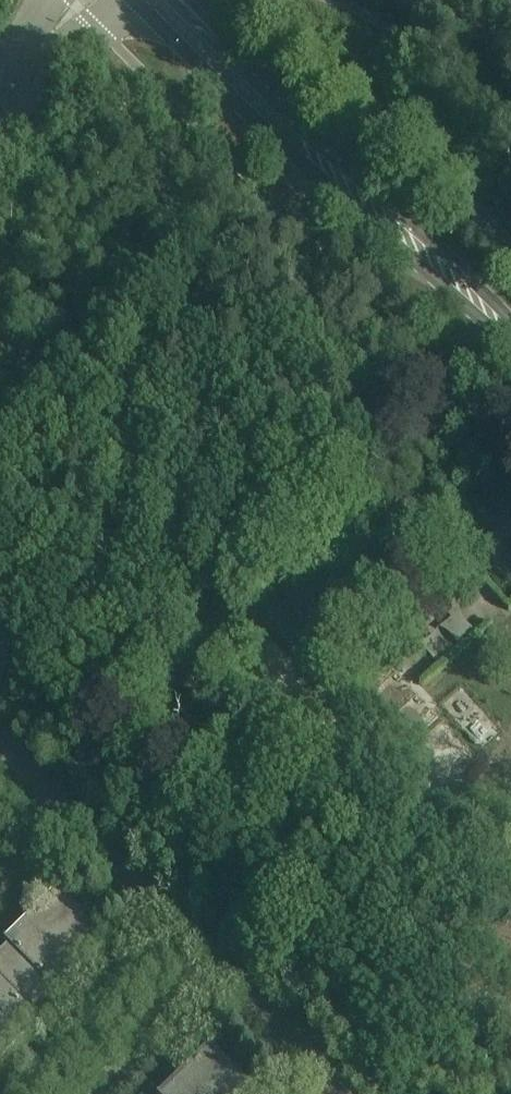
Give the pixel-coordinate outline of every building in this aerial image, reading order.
[(445,637),(457,648),(470,634),(458,623),(445,637)] [(363,682),(355,692),(363,698),(371,689),(363,682)] [(480,722),(464,736),(478,751),(494,737),(480,722)] [(111,943),(60,892),(0,950),(0,1071),(48,1025),(37,1014),(111,943)] [(216,1055),(175,1093),(254,1093),(216,1055)]
